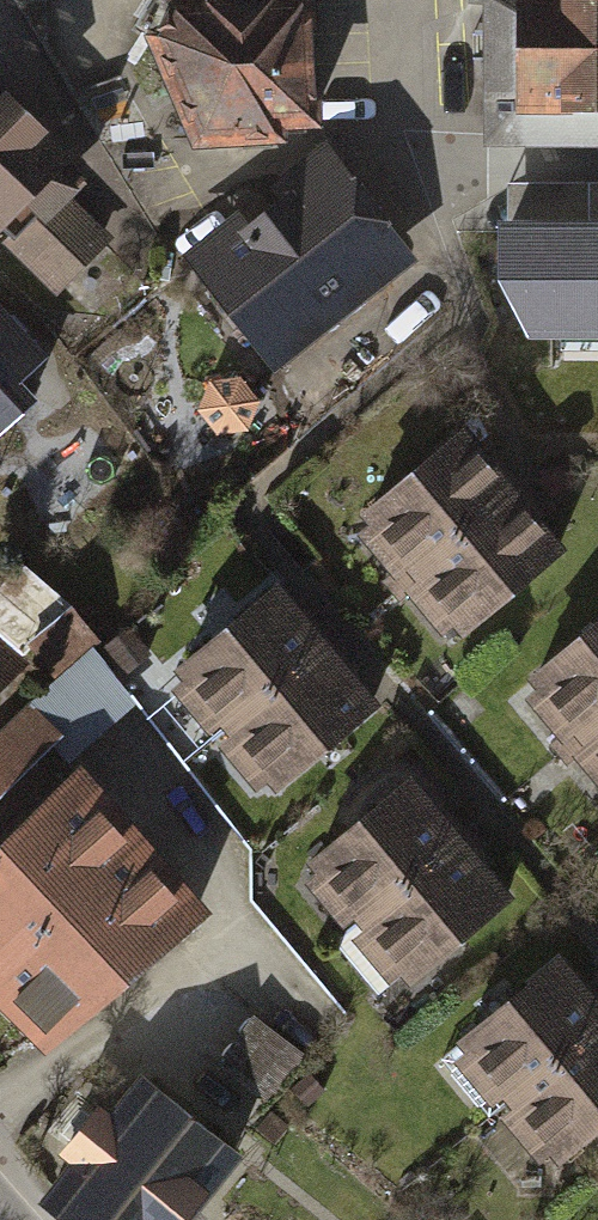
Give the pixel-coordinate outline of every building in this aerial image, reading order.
[(516,113),(597,114),(597,0),(518,0),(516,113)] [(300,14),(176,20),(160,48),(207,153),(277,150),(276,130),(305,129),(300,14)] [(57,282),(99,240),(64,207),(89,182),(0,96),(0,227),(57,282)] [(338,159),(196,263),(279,376),(421,271),(338,159)] [(506,229),(597,229),(597,181),(507,181),(506,229)] [(506,229),(507,278),(518,278),(534,325),(597,324),(597,229),(506,229)] [(0,313),(0,391),(39,357),(0,313)] [(208,380),(196,409),(216,434),(247,429),(259,400),(239,375),(208,380)] [(411,595),(528,496),(476,436),(360,534),(411,595)] [(462,655),(579,556),(528,496),(411,595),(462,655)] [(339,655),(288,593),(179,683),(230,744),(339,655)] [(528,690),(579,753),(597,737),(597,633),(528,690)] [(18,661),(0,646),(0,682),(18,661)] [(390,716),(339,655),(230,744),(281,806),(390,716)] [(579,753),(597,776),(597,737),(579,753)] [(142,846),(75,775),(0,846),(0,979),(142,846)] [(471,846),(419,785),(310,876),(363,938),(471,846)] [(142,846),(0,979),(0,1018),(48,1069),(209,918),(142,846)] [(523,907),(471,846),(363,938),(415,999),(523,907)] [(574,965),(456,1062),(506,1123),(597,1048),(597,994),(574,965)] [(506,1123),(557,1184),(597,1151),(597,1048),(506,1123)] [(233,1154),(145,1084),(50,1202),(73,1219),(180,1219),(233,1154)]
